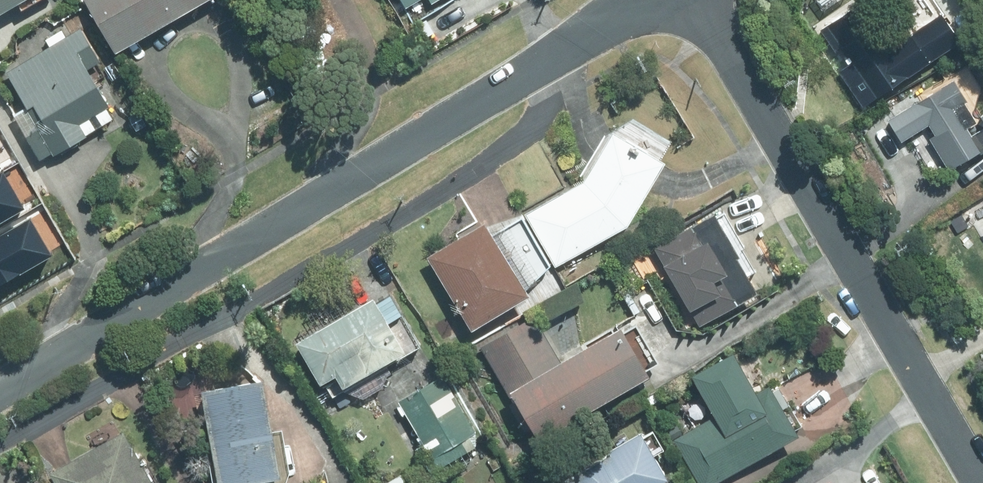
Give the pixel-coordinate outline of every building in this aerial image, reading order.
[(24,0),(0,0),(0,14),(24,0)] [(211,0),(89,0),(119,52),(211,0)] [(884,51),(857,6),(823,27),(849,69),(841,74),(862,109),(904,84),(902,80),(954,48),(936,20),(884,51)] [(108,58),(88,24),(71,34),(67,27),(51,37),(55,44),(12,69),(33,105),(21,113),(47,157),(59,150),(61,153),(94,132),(87,120),(118,102),(97,65),(108,58)] [(972,114),(980,126),(964,136),(949,109),(961,102),(951,84),(938,92),(935,86),(911,101),(931,134),(926,137),(945,169),(974,151),(974,153),(982,148),(982,108),(972,114)] [(150,125),(141,110),(130,116),(139,131),(150,125)] [(553,265),(623,225),(657,161),(603,132),(577,181),(522,213),(553,265)] [(14,171),(0,144),(0,178),(14,171)] [(709,211),(653,244),(699,322),(751,291),(729,254),(743,245),(722,209),(712,215),(709,211)] [(962,225),(976,248),(982,244),(982,212),(962,225)] [(547,263),(519,216),(487,235),(479,221),(422,255),(466,329),(523,295),(520,290),(547,263)] [(365,298),(289,342),(314,384),(328,376),(331,381),(324,385),(331,396),(415,346),(384,294),(369,304),(365,298)] [(531,439),(640,375),(612,327),(556,360),(530,316),(477,347),(531,439)] [(454,332),(448,319),(433,327),(440,340),(454,332)] [(726,352),(686,376),(710,415),(671,438),(697,482),(712,482),(793,434),(790,429),(800,424),(776,385),(767,390),(763,384),(749,392),(726,352)] [(436,376),(393,401),(426,459),(419,463),(424,473),(468,447),(463,437),(469,433),(436,376)] [(261,380),(201,390),(216,482),(253,482),(277,479),(261,380)] [(46,473),(52,482),(149,482),(119,431),(46,473)] [(663,478),(637,432),(605,451),(606,453),(575,471),(563,478),(561,482),(654,482),(663,478)] [(499,466),(495,459),(488,464),(492,471),(499,466)] [(397,475),(382,482),(402,482),(397,475)]
